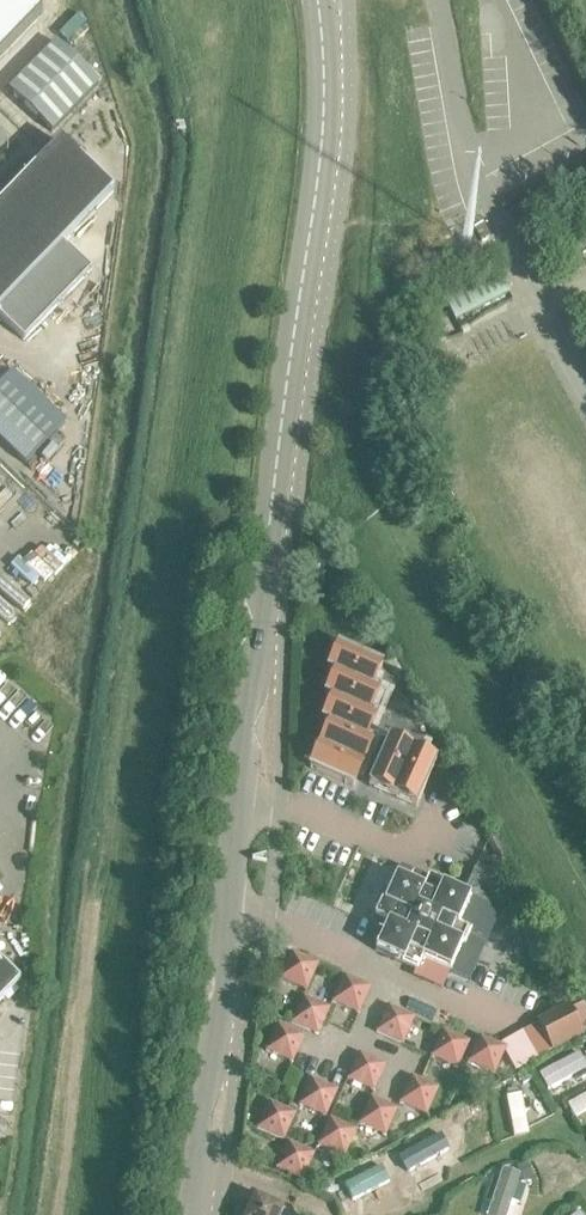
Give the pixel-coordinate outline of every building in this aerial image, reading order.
[(41,14),(26,0),(0,0),(0,57),(41,14)] [(54,46),(9,93),(51,134),(96,86),(54,46)] [(0,207),(0,311),(113,194),(61,143),(0,207)] [(451,239),(439,246),(451,267),(463,260),(451,239)] [(494,272),(442,300),(454,322),(506,293),(494,272)] [(0,386),(0,443),(25,466),(65,425),(12,374),(0,386)] [(322,583),(324,567),(312,566),(311,582),(322,583)] [(328,725),(309,769),(352,789),(374,740),(367,737),(377,715),(369,711),(379,689),(373,686),(382,665),(339,645),(327,670),(334,674),(325,696),(332,699),(322,722),(328,725)] [(395,658),(386,663),(393,677),(403,671),(395,658)] [(388,743),(367,789),(416,810),(436,765),(388,743)] [(387,925),(375,952),(416,970),(413,976),(442,988),(448,972),(469,982),(480,958),(500,913),(489,908),(502,881),(475,869),(462,896),(400,868),(377,921),(387,925)] [(278,980),(305,992),(316,966),(290,954),(278,980)] [(19,982),(0,963),(0,1002),(19,982)] [(330,1003),(357,1014),(364,998),(368,988),(342,977),(330,1003)] [(290,1023),(316,1034),(327,1009),(302,997),(290,1023)] [(375,1033),(401,1045),(413,1020),(386,1007),(375,1033)] [(538,1024),(553,1052),(583,1036),(568,1009),(556,1014),(538,1024)] [(538,1024),(523,1033),(537,1060),(553,1052),(538,1024)] [(265,1052),(290,1063),(302,1037),(276,1025),(265,1052)] [(429,1058),(455,1069),(467,1043),(441,1032),(429,1058)] [(467,1064),(494,1077),(506,1051),(479,1039),(467,1064)] [(538,1073),(547,1089),(550,1088),(551,1091),(560,1086),(559,1083),(585,1067),(585,1066),(578,1051),(538,1073)] [(345,1081),(372,1093),(384,1066),(357,1054),(345,1081)] [(528,1071),(519,1076),(523,1084),(532,1079),(528,1071)] [(398,1104),(424,1116),(436,1089),(410,1077),(398,1104)] [(298,1106),(324,1117),(335,1091),(309,1080),(298,1106)] [(520,1086),(504,1088),(511,1129),(527,1127),(524,1114),(535,1112),(533,1106),(523,1108),(520,1086)] [(566,1105),(574,1119),(585,1112),(585,1094),(566,1105)] [(357,1124),(384,1136),(395,1110),(368,1098),(357,1124)] [(256,1130),(284,1142),(295,1115),(268,1103),(256,1130)] [(480,1106),(468,1107),(469,1118),(481,1117),(480,1106)] [(317,1146),(343,1157),(355,1131),(328,1119),(317,1146)] [(431,1125),(425,1167),(440,1169),(444,1141),(452,1142),(453,1132),(445,1130),(446,1128),(431,1125)] [(413,1134),(412,1143),(423,1144),(424,1135),(413,1134)] [(274,1171),(301,1182),(312,1155),(285,1143),(274,1171)] [(391,1152),(386,1198),(400,1199),(403,1172),(411,1173),(412,1162),(405,1161),(406,1154),(391,1152)] [(369,1160),(358,1164),(360,1185),(372,1184),(369,1160)] [(571,1160),(533,1185),(541,1198),(579,1173),(571,1160)] [(535,1161),(528,1165),(535,1175),(542,1171),(535,1161)] [(501,1170),(487,1214),(506,1214),(510,1202),(520,1205),(525,1188),(516,1185),(519,1175),(501,1170)] [(531,1171),(519,1171),(519,1182),(531,1182),(531,1171)] [(283,1210),(254,1198),(246,1214),(281,1214),(283,1210)]
